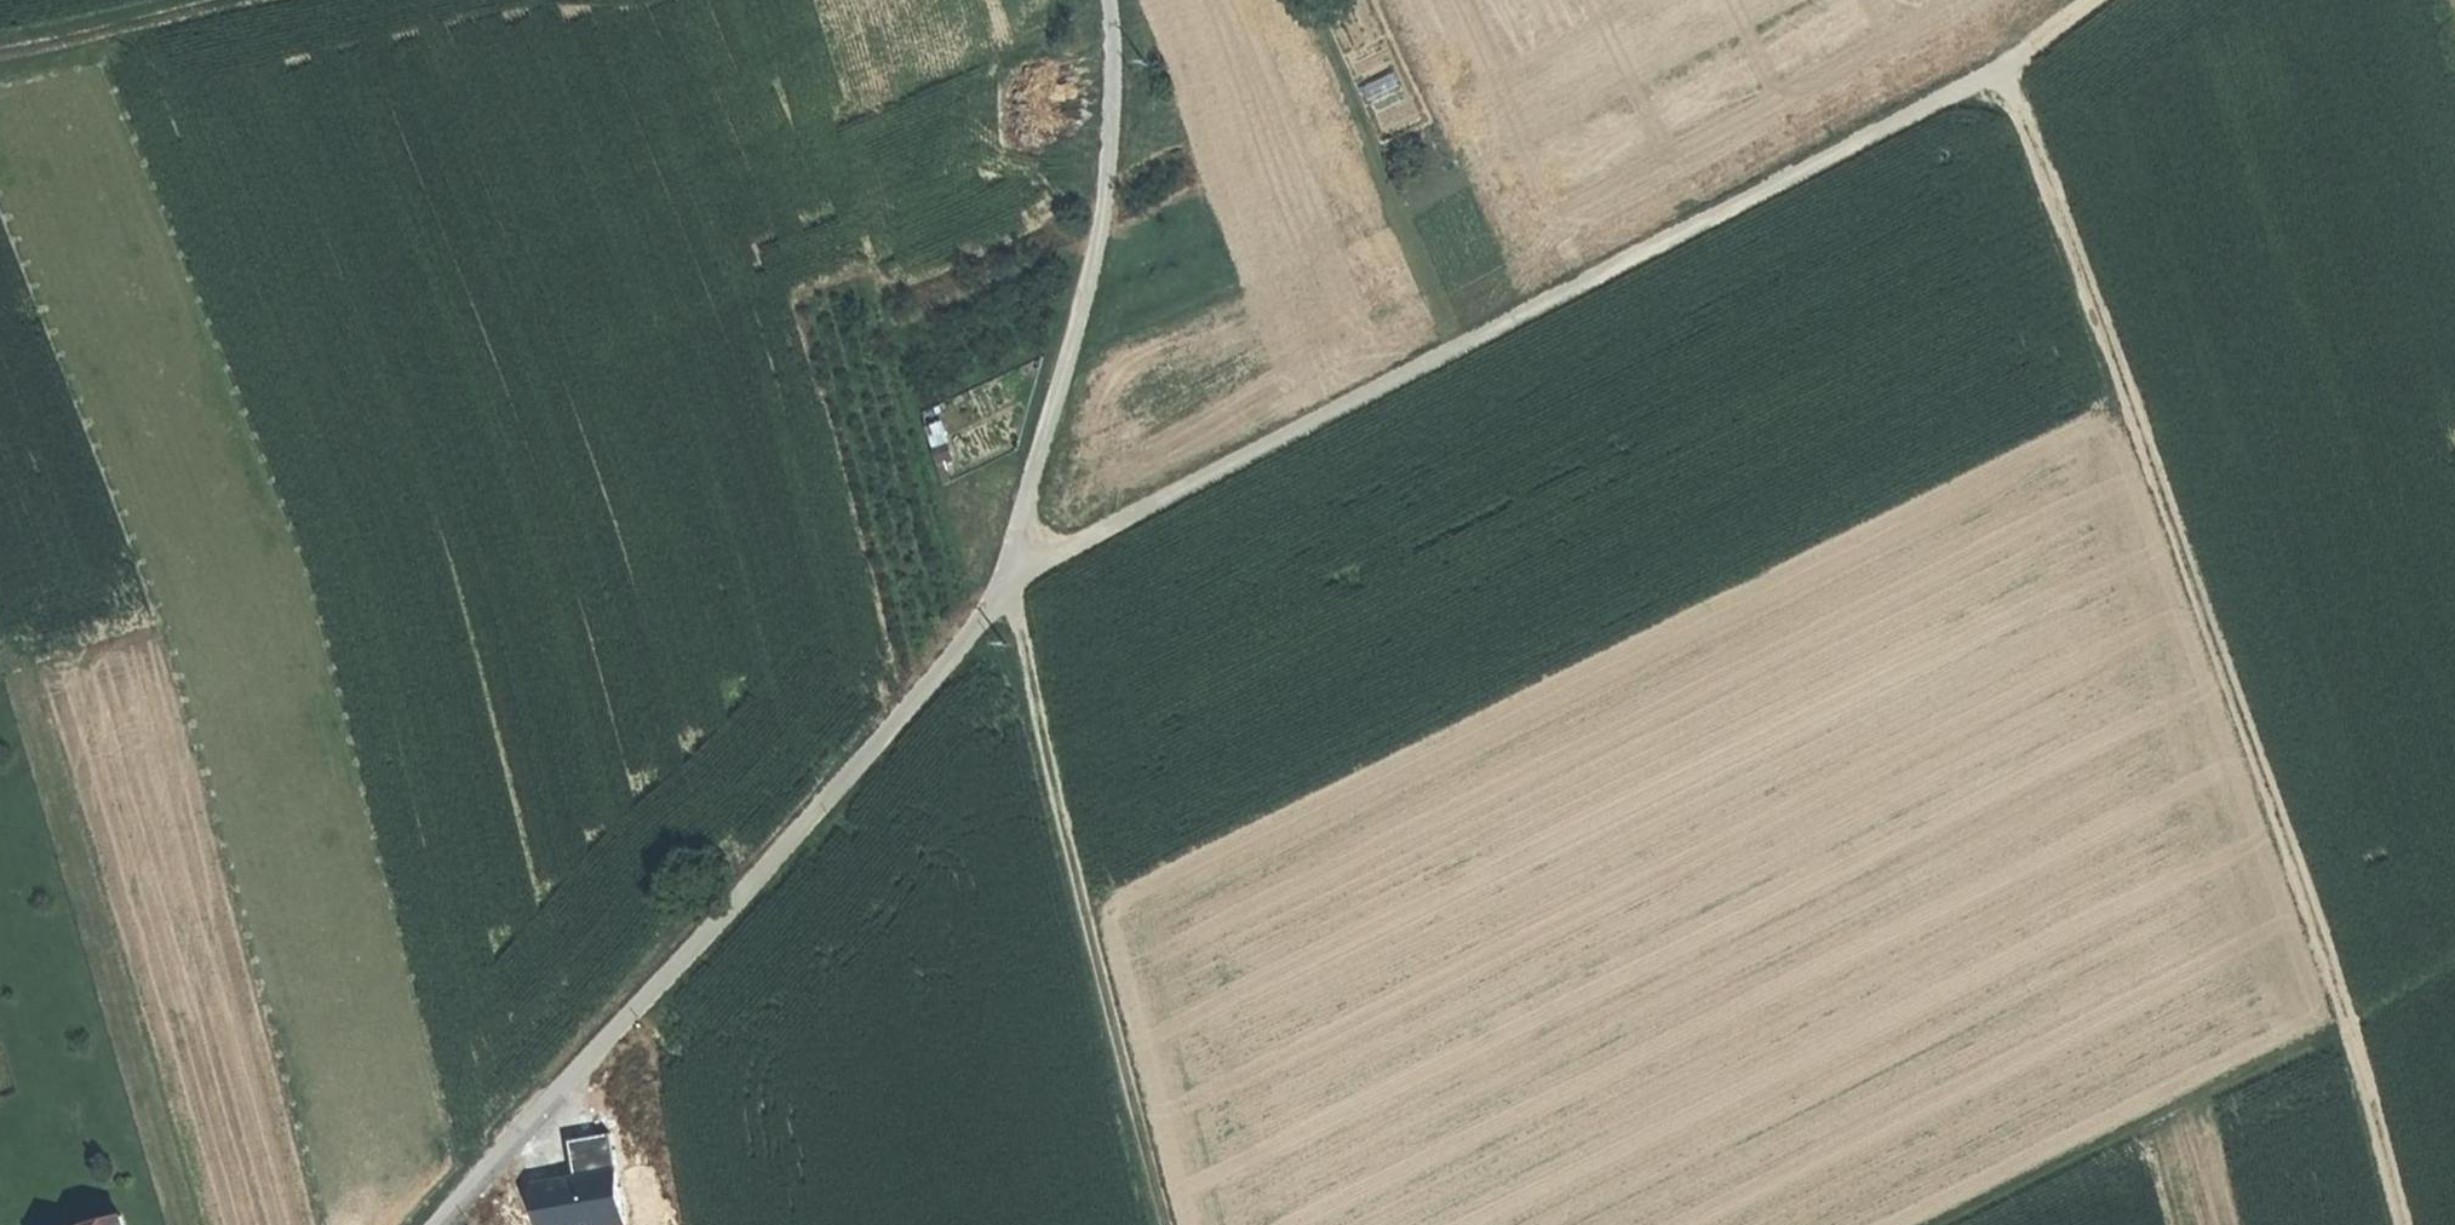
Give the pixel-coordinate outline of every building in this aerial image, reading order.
[(82,1224),(123,1224),(120,1214),(82,1224)]
